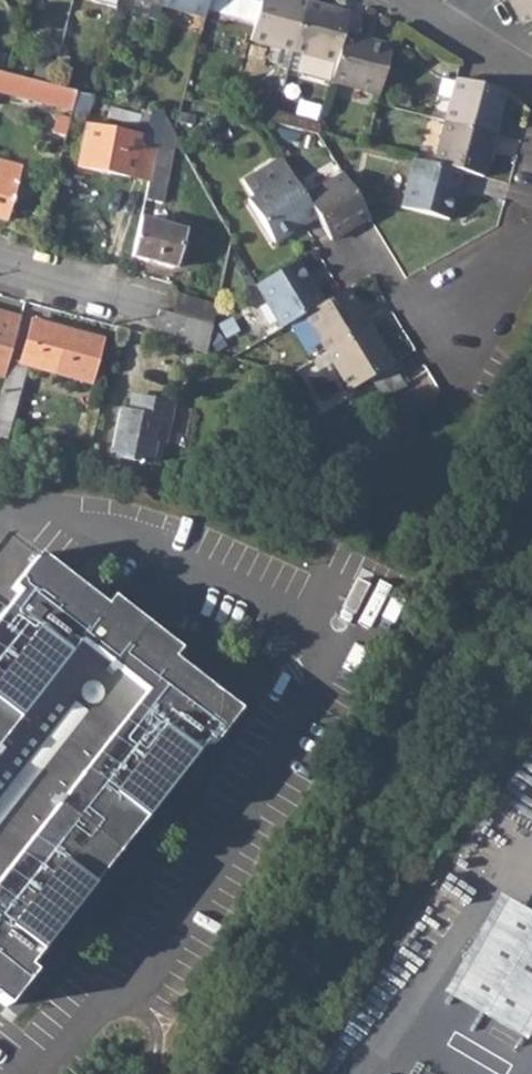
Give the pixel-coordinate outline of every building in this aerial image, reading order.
[(160,6),(203,17),(205,10),(208,0),(162,0),(160,6)] [(205,10),(253,22),(259,1),(259,0),(208,0),(205,10)] [(295,0),(259,0),(259,1),(253,22),(249,40),(291,52),(305,3),(295,0)] [(520,21),(531,15),(531,0),(508,0),(520,21)] [(347,14),(305,3),(291,52),(334,63),(342,34),(347,14)] [(390,47),(342,34),(334,63),(329,81),(377,94),(390,47)] [(71,110),(71,109),(76,91),(48,83),(0,70),(0,92),(71,110)] [(504,92),(457,80),(446,122),(493,134),(504,92)] [(93,95),(76,91),(71,109),(88,113),(93,95)] [(145,136),(157,139),(163,114),(149,110),(145,136)] [(175,137),(163,114),(157,139),(148,180),(145,199),(162,204),(175,137)] [(69,117),(57,115),(52,133),(64,135),(69,117)] [(493,134),(446,122),(434,165),(460,172),(481,177),(493,134)] [(145,136),(85,124),(77,165),(148,180),(157,139),(145,136)] [(434,165),(413,159),(400,208),(448,220),(460,172),(434,165)] [(6,222),(22,166),(0,160),(0,220),(6,222)] [(342,174),(304,197),(316,217),(331,240),(369,217),(342,174)] [(291,175),(248,202),(274,243),(316,217),(304,197),(291,175)] [(185,230),(141,218),(131,256),(175,268),(185,230)] [(298,261),(257,286),(283,329),(302,316),(324,303),(298,261)] [(324,303),(302,316),(326,353),(369,327),(346,290),(324,303)] [(177,292),(172,313),(212,325),(217,304),(177,292)] [(172,313),(159,309),(151,336),(206,351),(212,325),(172,313)] [(0,312),(0,378),(3,378),(9,359),(21,317),(0,312)] [(32,320),(21,362),(9,359),(3,378),(0,389),(0,436),(6,438),(27,366),(90,383),(102,339),(32,320)] [(369,327),(326,353),(348,391),(392,365),(369,327)] [(129,412),(150,416),(153,400),(132,395),(129,412)] [(173,404),(153,400),(150,416),(129,412),(119,410),(110,456),(150,464),(156,441),(160,419),(170,421),(173,404)] [(156,441),(165,443),(170,421),(160,419),(156,441)] [(6,1007),(33,973),(26,967),(203,741),(210,746),(237,712),(171,660),(177,651),(110,598),(103,607),(8,532),(0,542),(0,605),(5,609),(0,615),(0,1003),(6,1007)] [(531,1023),(531,914),(498,894),(441,992),(523,1040),(531,1023)]
